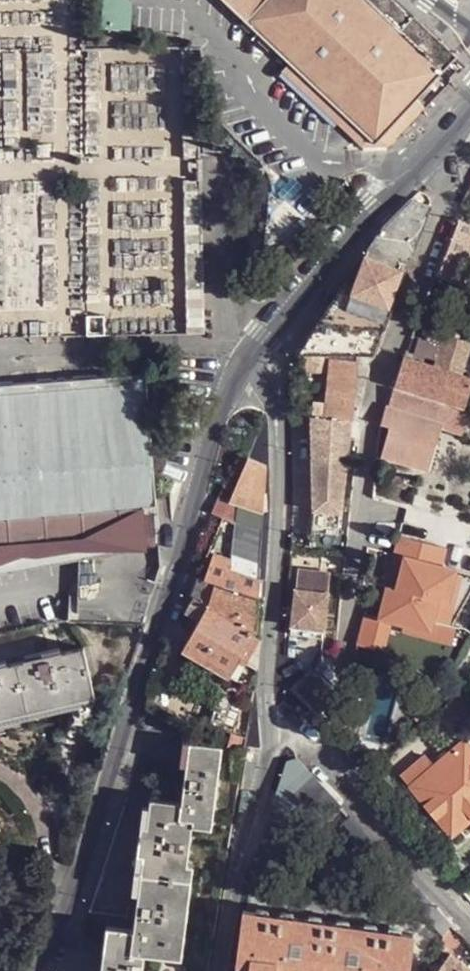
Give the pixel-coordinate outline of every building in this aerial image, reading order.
[(412,17),(401,30),(368,0),(221,0),(245,23),(253,29),(262,39),(272,48),(290,64),(375,143),(416,100),(456,57),(412,17)] [(249,35),(253,29),(245,23),(242,27),(249,35)] [(268,53),(272,48),(262,39),(258,44),(268,53)] [(423,108),(416,100),(375,143),(290,64),(282,72),(362,147),(387,145),(423,108)] [(369,251),(408,265),(428,207),(412,201),(385,226),(369,251)] [(456,219),(469,224),(469,210),(461,206),(456,219)] [(435,276),(458,285),(469,254),(469,224),(456,219),(435,276)] [(392,307),(408,265),(369,251),(344,289),(392,307)] [(383,331),(392,307),(344,289),(318,326),(383,331)] [(87,337),(104,337),(104,317),(86,318),(87,337)] [(374,356),(383,331),(318,326),(298,355),(303,355),(332,356),(374,356)] [(395,385),(464,407),(469,389),(469,378),(405,357),(395,385)] [(356,362),(332,360),(328,403),(352,405),(356,362)] [(0,386),(0,557),(49,552),(50,566),(161,546),(148,375),(0,386)] [(386,403),(381,425),(391,429),(382,456),(428,470),(437,442),(431,441),(436,425),(462,434),(469,414),(394,390),(389,404),(386,403)] [(352,405),(328,403),(324,433),(348,435),(352,405)] [(442,428),(436,425),(431,441),(437,442),(442,428)] [(248,459),(230,502),(238,504),(262,513),(265,484),(266,466),(248,459)] [(374,486),(373,497),(385,501),(387,490),(374,486)] [(212,514),(223,518),(230,502),(218,497),(212,514)] [(223,518),(217,533),(233,538),(235,521),(238,504),(230,502),(223,518)] [(262,513),(238,504),(235,521),(261,530),(262,513)] [(261,530),(235,521),(233,538),(260,546),(261,530)] [(260,546),(233,538),(232,554),(258,564),(260,546)] [(50,566),(49,552),(0,557),(0,575),(50,566)] [(230,562),(231,557),(216,552),(215,558),(230,562)] [(232,554),(231,557),(230,562),(229,569),(258,578),(258,571),(258,564),(232,554)] [(206,560),(198,578),(257,597),(258,578),(229,569),(230,562),(215,558),(213,557),(210,563),(206,560)] [(330,572),(316,570),(313,589),(295,586),(290,634),(323,638),(330,572)] [(198,578),(191,594),(194,597),(254,633),(256,615),(257,597),(198,578)] [(254,633),(194,597),(184,614),(198,622),(182,651),(228,679),(238,663),(244,654),(250,658),(255,649),(260,640),(253,637),(254,633)] [(361,621),(357,649),(384,650),(386,623),(361,621)] [(94,694),(83,647),(60,654),(25,663),(6,667),(0,669),(0,716),(26,711),(59,703),(94,694)] [(23,656),(25,663),(60,654),(58,648),(23,656)] [(245,666),(250,658),(244,654),(238,663),(245,666)] [(329,665),(322,672),(334,684),(341,677),(329,665)] [(336,693),(312,669),(293,687),(317,712),(336,693)] [(210,721),(247,727),(251,707),(222,690),(210,721)] [(96,700),(94,694),(59,703),(61,709),(96,700)] [(61,709),(59,703),(26,711),(27,717),(61,709)] [(26,711),(0,716),(0,723),(27,717),(26,711)] [(235,735),(246,739),(247,727),(210,721),(209,725),(235,735)] [(244,750),(246,739),(235,735),(231,748),(244,750)] [(464,741),(434,766),(424,756),(401,776),(451,836),(458,829),(469,820),(469,819),(469,749),(464,741)] [(190,743),(186,767),(185,773),(190,773),(186,805),(181,805),(151,801),(147,828),(140,827),(136,855),(144,856),(141,876),(138,895),(137,899),(144,900),(139,932),(133,931),(106,928),(100,970),(143,970),(145,956),(181,961),(193,867),(186,866),(180,866),(186,820),(212,823),(222,747),(190,743)] [(186,767),(190,743),(182,743),(180,767),(186,767)] [(247,883),(250,884),(278,888),(303,814),(316,829),(341,807),(331,796),(313,776),(297,758),(286,761),(273,804),(269,818),(253,864),(247,883)] [(185,773),(181,805),(186,805),(190,773),(185,773)] [(369,836),(350,817),(340,827),(357,845),(369,836)] [(212,830),(212,823),(186,820),(180,866),(186,866),(191,827),(212,830)] [(469,820),(458,829),(464,837),(469,832),(469,820)] [(134,875),(141,876),(144,856),(136,855),(134,875)] [(132,894),(138,895),(141,876),(134,875),(132,894)] [(137,899),(133,931),(139,932),(144,900),(137,899)] [(236,969),(239,970),(248,970),(247,970),(408,970),(410,955),(413,935),(387,931),(386,937),(376,935),(376,930),(280,916),(279,923),(266,922),(267,915),(242,911),(236,969)] [(280,916),(267,915),(266,922),(279,923),(280,916)] [(450,954),(440,967),(438,970),(469,970),(469,969),(450,954)] [(427,966),(432,970),(438,970),(440,967),(431,960),(427,966)]
